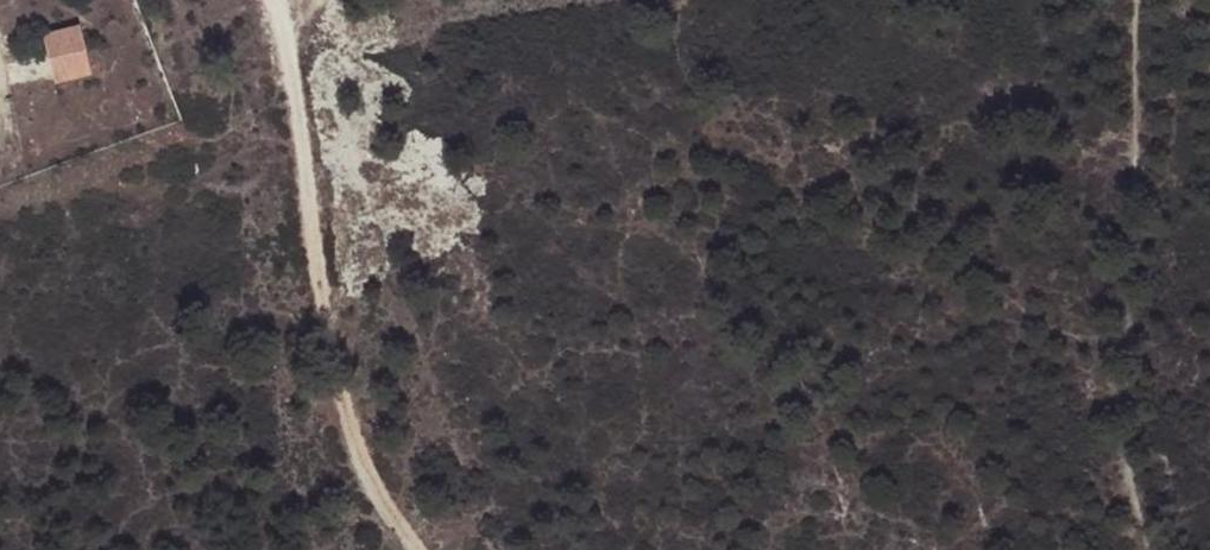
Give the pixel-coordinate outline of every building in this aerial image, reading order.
[(53,83),(90,73),(78,26),(41,36),(53,83)]
